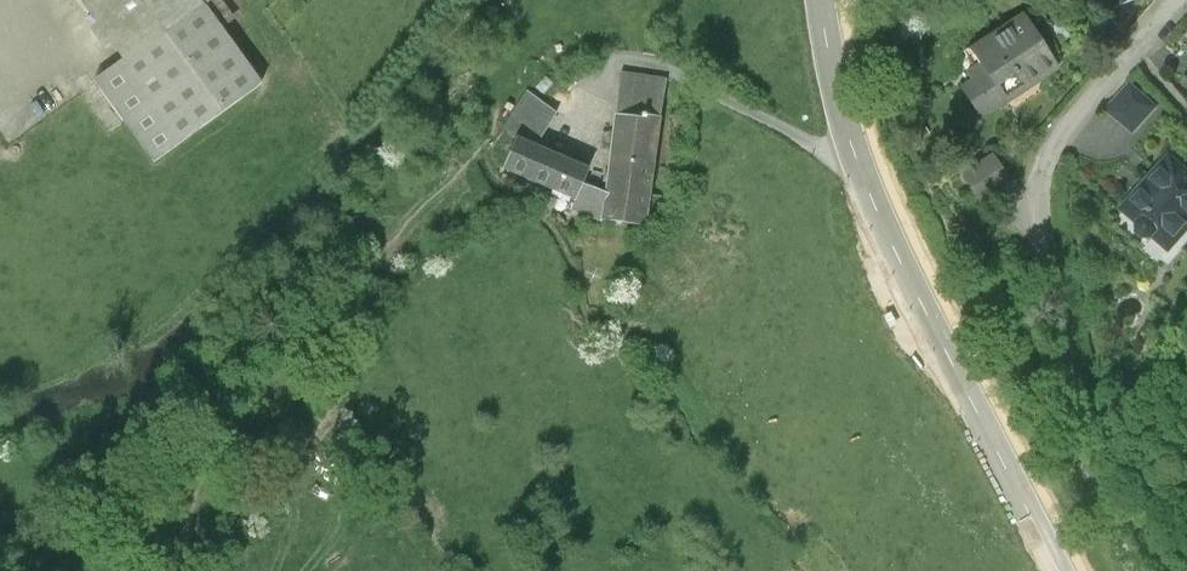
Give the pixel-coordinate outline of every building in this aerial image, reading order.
[(209,0),(82,0),(99,23),(91,29),(107,51),(116,44),(128,61),(101,80),(159,161),(269,82),(214,7),(209,0)] [(1109,10),(1130,0),(1104,0),(1109,10)] [(1025,19),(1010,29),(1008,25),(991,37),(994,40),(972,55),(978,64),(1002,99),(1003,101),(1042,76),(1040,74),(1054,65),(1041,45),(1045,42),(1034,26),(1031,28),(1025,19)] [(1002,99),(978,64),(966,71),(972,80),(960,88),(978,115),(1002,99)] [(667,76),(622,70),(607,184),(602,220),(647,226),(667,76)] [(1156,106),(1131,85),(1110,109),(1134,130),(1156,106)] [(560,112),(526,93),(506,129),(522,138),(539,147),(560,112)] [(539,147),(522,138),(506,167),(602,220),(607,184),(539,147)] [(986,157),(961,173),(977,198),(1002,182),(986,157)] [(1172,159),(1149,186),(1148,186),(1140,195),(1141,195),(1128,210),(1142,222),(1140,225),(1141,233),(1147,239),(1156,238),(1162,231),(1170,230),(1179,238),(1186,228),(1186,170),(1172,159)]
